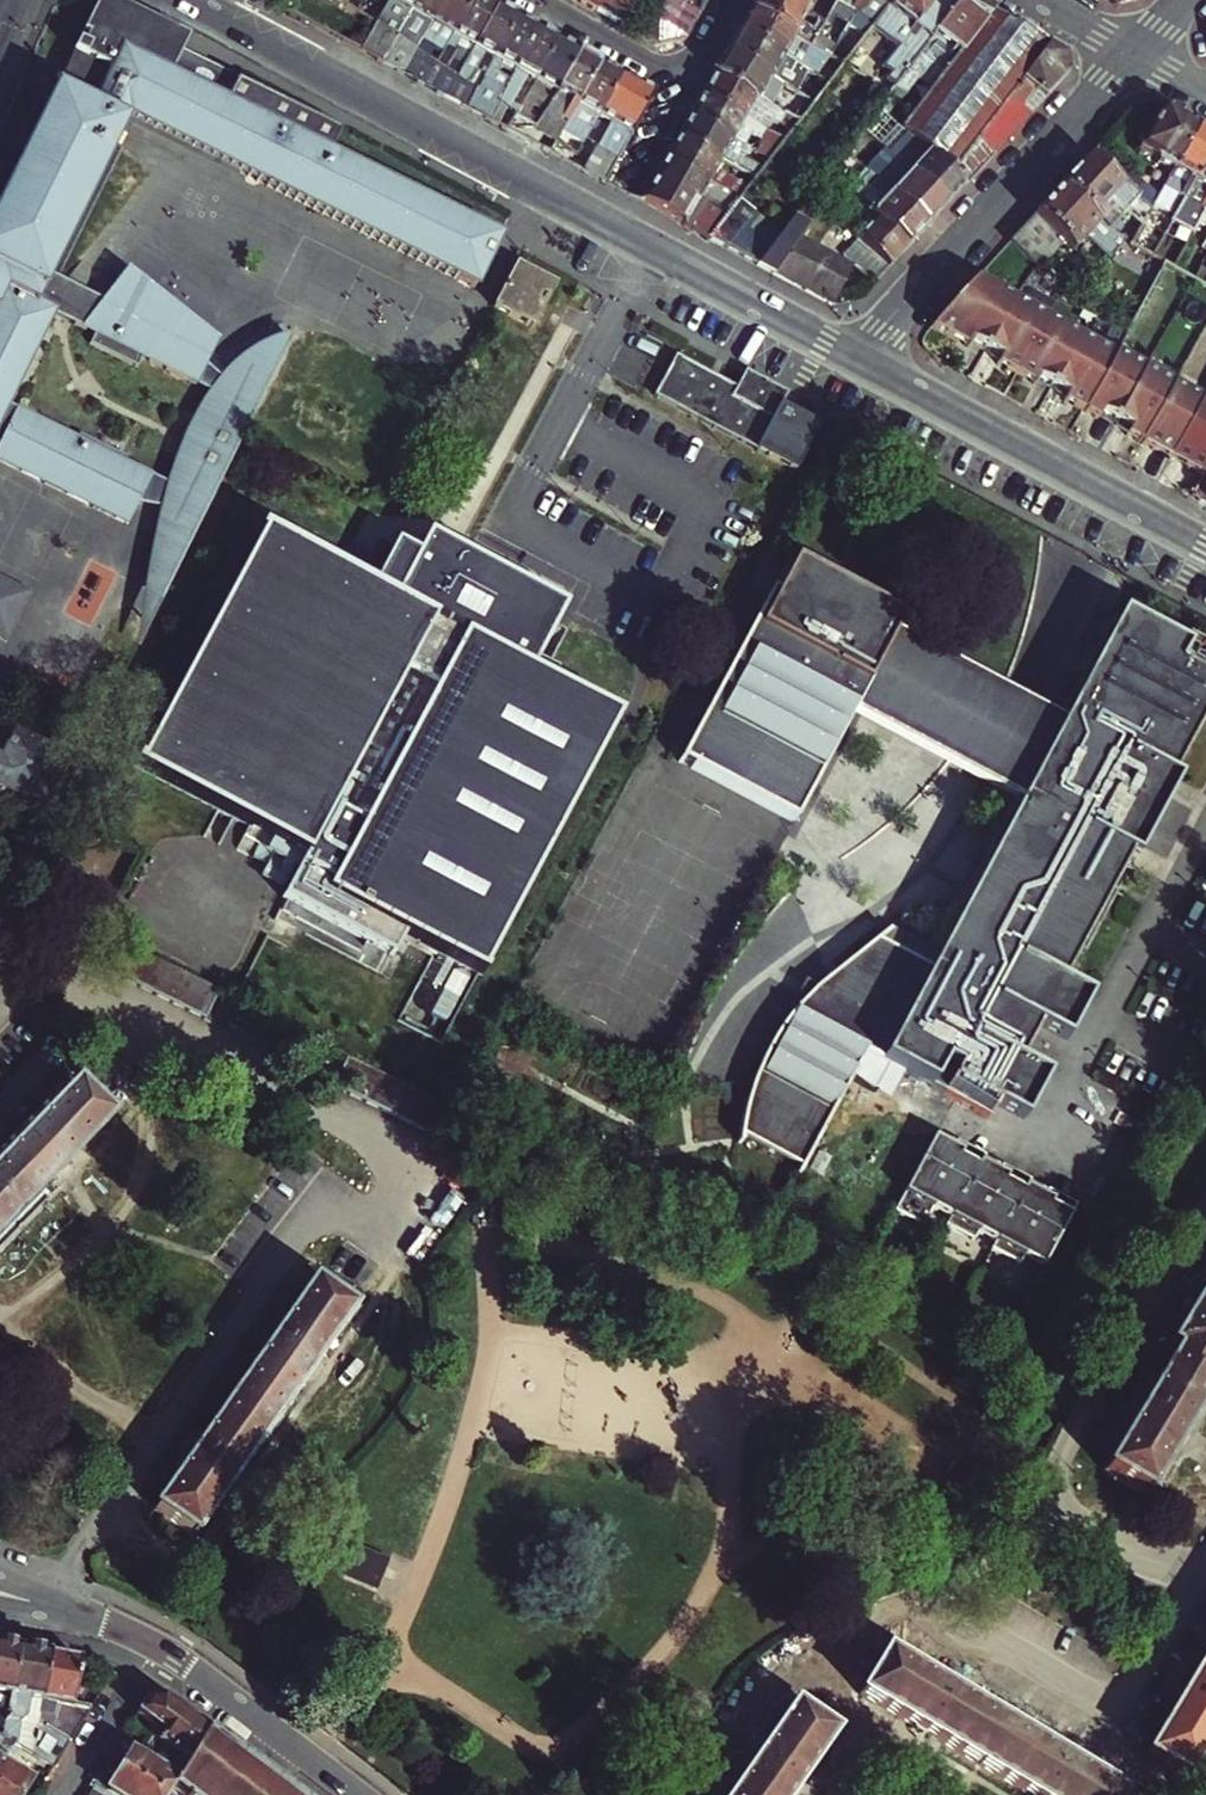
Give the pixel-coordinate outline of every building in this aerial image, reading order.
[(102,1),(126,14),(139,23),(154,35),(158,39),(171,52),(180,35),(115,0),(103,0),(102,1)] [(376,23),(396,37),(401,30),(412,10),(418,0),(389,0),(376,23)] [(412,10),(433,22),(446,0),(418,0),(412,10)] [(433,22),(453,34),(472,0),(446,0),(433,22)] [(498,4),(490,0),(472,0),(453,34),(446,45),(457,51),(446,69),(456,76),(457,76),(498,4)] [(598,12),(604,0),(577,0),(598,12)] [(638,0),(604,0),(598,12),(623,26),(638,0)] [(623,26),(645,38),(667,0),(638,0),(623,26)] [(645,38),(657,45),(685,39),(707,0),(667,0),(645,38)] [(793,36),(810,45),(823,22),(817,19),(812,29),(799,21),(804,12),(797,8),(784,1),(783,0),(754,0),(748,11),(793,36)] [(836,2),(856,14),(859,9),(865,0),(838,0),(836,2)] [(856,14),(849,24),(843,35),(848,38),(861,16),(874,24),(892,0),(865,0),(859,9),(856,14)] [(874,24),(870,29),(896,49),(882,68),(890,74),(885,80),(888,83),(883,90),(889,94),(960,0),(892,0),(874,24)] [(889,94),(875,112),(885,120),(903,98),(929,66),(941,75),(990,13),(968,0),(960,0),(889,94)] [(498,239),(499,237),(329,153),(339,132),(234,80),(224,101),(163,71),(171,52),(158,39),(154,35),(139,23),(126,14),(102,1),(82,42),(79,40),(73,51),(77,53),(59,90),(44,83),(38,95),(50,101),(0,201),(0,420),(4,411),(54,310),(214,386),(163,491),(138,501),(158,511),(148,530),(141,551),(137,570),(136,588),(152,597),(281,336),(265,344),(254,352),(245,361),(239,370),(234,381),(217,373),(219,348),(106,293),(98,310),(43,285),(127,116),(474,287),(498,239)] [(804,12),(808,6),(801,2),(797,8),(804,12)] [(856,14),(836,2),(829,13),(834,16),(849,24),(856,14)] [(519,16),(498,4),(457,76),(468,83),(486,53),(495,58),(519,16)] [(782,56),(793,36),(748,11),(737,31),(764,46),(782,56)] [(821,13),(817,19),(823,22),(827,17),(821,13)] [(976,143),(1048,46),(1025,32),(990,13),(941,75),(916,108),(899,131),(910,139),(968,182),(992,156),(976,143)] [(519,16),(495,58),(516,70),(540,28),(519,16)] [(829,26),(843,35),(849,24),(834,16),(829,26)] [(381,64),(396,37),(376,23),(360,52),(381,64)] [(561,40),(540,28),(516,70),(501,96),(497,103),(499,104),(513,112),(517,116),(522,108),(513,102),(524,81),(523,80),(526,75),(537,82),(551,58),(561,40)] [(401,30),(396,37),(417,50),(421,43),(401,30)] [(737,31),(725,53),(784,85),(796,64),(782,56),(764,46),(737,31)] [(417,50),(396,37),(381,64),(403,75),(417,50)] [(440,56),(446,45),(435,39),(429,49),(438,55),(440,56)] [(551,58),(537,82),(548,87),(531,114),(529,113),(525,121),(532,125),(538,129),(582,51),(561,40),(551,58)] [(1065,56),(1048,46),(976,143),(992,156),(1068,74),(1065,56)] [(423,86),(436,63),(434,62),(417,50),(403,75),(423,86)] [(601,62),(582,51),(538,129),(556,142),(570,116),(601,62)] [(784,85),(725,53),(713,73),(769,104),(772,106),(784,85)] [(829,82),(843,64),(830,56),(816,75),(829,82)] [(601,62),(570,116),(591,128),(598,116),(623,74),(601,62)] [(423,86),(445,97),(456,76),(446,69),(436,63),(423,86)] [(929,66),(903,98),(916,108),(941,75),(929,66)] [(769,104),(713,73),(701,94),(757,124),(769,104)] [(623,74),(598,116),(613,124),(591,163),(609,175),(655,93),(623,74)] [(816,75),(801,95),(814,102),(829,82),(816,75)] [(477,89),(481,83),(475,79),(471,85),(476,88),(477,89)] [(497,103),(501,96),(481,83),(477,89),(497,103)] [(465,108),(490,121),(499,104),(497,103),(477,89),(476,88),(465,108)] [(701,94),(690,114),(733,139),(742,145),(747,134),(760,140),(766,129),(765,129),(757,124),(701,94)] [(799,121),(814,102),(801,95),(787,114),(799,121)] [(513,112),(499,104),(490,121),(504,128),(513,112)] [(1196,128),(1161,108),(1137,149),(1157,161),(1156,163),(1171,172),(1196,128)] [(787,114),(780,110),(765,129),(766,129),(778,136),(785,140),(799,121),(787,114)] [(525,121),(517,116),(513,112),(504,128),(524,139),(532,125),(525,121)] [(690,114),(678,135),(720,160),(737,170),(754,179),(769,161),(761,156),(749,149),(743,159),(727,149),(733,139),(690,114)] [(1171,172),(1157,197),(1170,205),(1157,228),(1165,232),(1172,219),(1205,159),(1205,134),(1196,128),(1171,172)] [(678,135),(666,156),(709,181),(740,199),(754,179),(737,170),(730,181),(714,171),(720,160),(678,135)] [(785,140),(778,136),(775,142),(781,146),(785,140)] [(910,139),(892,158),(949,203),(968,182),(910,139)] [(769,161),(778,149),(769,144),(761,156),(769,161)] [(1088,158),(1118,186),(1131,172),(1100,144),(1088,158)] [(666,156),(654,177),(696,201),(709,181),(666,156)] [(874,178),(927,227),(949,203),(892,158),(874,178)] [(1061,188),(1099,223),(1112,209),(1121,217),(1126,212),(1141,226),(1148,214),(1118,186),(1088,158),(1061,188)] [(1172,219),(1193,231),(1199,221),(1205,209),(1205,159),(1172,219)] [(609,175),(591,163),(586,172),(605,182),(609,175)] [(907,249),(927,227),(874,178),(870,174),(862,183),(867,188),(856,201),(875,219),(907,249)] [(827,175),(810,198),(830,217),(849,195),(827,175)] [(708,240),(710,238),(717,229),(689,212),(696,201),(654,177),(642,198),(708,240)] [(1011,243),(1040,270),(1063,244),(1072,253),(1086,238),(1109,259),(1127,240),(1105,228),(1099,223),(1061,188),(1011,243)] [(707,197),(702,205),(715,212),(725,218),(731,211),(707,197)] [(725,218),(721,224),(717,229),(710,238),(728,248),(754,214),(738,201),(731,211),(725,218)] [(725,218),(715,212),(711,218),(721,224),(725,218)] [(768,225),(754,214),(728,248),(744,257),(768,225)] [(887,270),(907,249),(875,219),(856,241),(887,270)] [(781,235),(768,225),(744,257),(759,264),(781,235)] [(775,273),(831,302),(851,267),(785,231),(783,233),(798,242),(775,273)] [(759,264),(775,273),(798,242),(783,233),(781,235),(759,264)] [(887,270),(856,241),(841,256),(873,285),(887,270)] [(553,286),(516,266),(494,308),(532,328),(553,286)] [(977,280),(933,328),(961,343),(964,338),(973,344),(988,351),(1002,359),(1011,364),(1009,369),(1029,379),(1031,375),(1041,380),(1070,396),(1079,401),(1077,405),(1086,410),(1115,355),(977,280)] [(961,343),(971,348),(973,344),(964,338),(961,343)] [(1115,355),(1086,410),(1100,418),(1103,413),(1132,428),(1129,433),(1156,448),(1159,443),(1175,451),(1203,398),(1117,352),(1115,355)] [(735,387),(675,355),(653,397),(795,472),(818,429),(779,408),(768,402),(761,414),(751,409),(765,382),(744,371),(735,387)] [(1002,359),(999,363),(1009,369),(1011,364),(1002,359)] [(1031,375),(1029,379),(1039,385),(1041,380),(1031,375)] [(786,394),(765,382),(751,409),(761,414),(768,402),(779,408),(786,394)] [(1079,401),(1070,396),(1067,400),(1077,405),(1079,401)] [(126,525),(138,501),(163,491),(4,411),(0,420),(0,462),(126,525)] [(1159,443),(1156,448),(1172,457),(1175,451),(1159,443)] [(1193,495),(1205,502),(1205,470),(1193,495)] [(391,598),(260,527),(136,773),(306,856),(282,907),(395,956),(407,936),(486,972),(612,716),(548,682),(464,637),(431,619),(391,598)] [(424,535),(391,598),(431,619),(464,637),(548,682),(559,663),(536,651),(559,606),(424,535)] [(900,613),(796,557),(788,572),(892,628),(900,613)] [(772,587),(659,799),(774,860),(853,712),(862,695),(847,687),(852,678),(856,680),(869,656),(865,654),(870,645),(884,652),(896,630),(892,628),(788,572),(778,590),(772,587)] [(0,576),(0,638),(6,641),(31,591),(0,576)] [(152,597),(136,588),(136,630),(152,597)] [(962,897),(973,903),(944,958),(937,971),(880,941),(889,932),(886,930),(823,995),(810,988),(795,1018),(798,1020),(795,1024),(785,1037),(775,1051),(767,1066),(759,1081),(753,1096),(748,1112),(744,1128),(743,1136),(746,1137),(748,1131),(804,1161),(801,1167),(803,1168),(869,1045),(992,1111),(1082,943),(1088,946),(1121,885),(1115,882),(1205,710),(1205,674),(1180,660),(1186,648),(1180,645),(1119,613),(1117,617),(1124,620),(1069,723),(1067,726),(1050,740),(1056,748),(1026,805),(1020,815),(981,888),(970,882),(962,897)] [(1067,726),(1069,723),(896,630),(884,652),(870,645),(865,654),(869,656),(856,680),(852,678),(847,687),(862,695),(853,712),(1026,805),(1056,748),(1050,740),(1067,726)] [(1183,640),(1180,645),(1186,648),(1180,660),(1205,674),(1205,652),(1183,640)] [(44,811),(70,761),(13,733),(0,758),(0,789),(44,811)] [(937,971),(944,958),(891,930),(889,932),(880,941),(937,971)] [(108,971),(124,979),(138,951),(122,943),(108,971)] [(124,979),(141,987),(154,959),(138,951),(124,979)] [(154,959),(141,987),(156,995),(170,967),(154,959)] [(172,1003),(186,975),(170,967),(156,995),(172,1003)] [(188,1011),(202,983),(186,975),(172,1003),(188,1011)] [(219,991),(202,983),(188,1011),(205,1020),(219,991)] [(351,1094),(364,1066),(347,1058),(334,1085),(351,1094)] [(380,1074),(364,1066),(351,1094),(367,1102),(380,1074)] [(383,1110),(397,1082),(380,1074),(367,1102),(383,1110)] [(412,1090),(397,1082),(383,1110),(399,1118),(412,1090)] [(0,1166),(0,1232),(109,1119),(76,1087),(0,1166)] [(428,1098),(412,1090),(399,1118),(415,1126),(428,1098)] [(428,1098),(415,1126),(429,1133),(431,1134),(444,1106),(428,1098)] [(447,1142),(461,1114),(445,1106),(444,1106),(431,1134),(447,1142)] [(961,1136),(941,1126),(899,1205),(927,1220),(937,1202),(956,1212),(951,1220),(980,1235),(984,1227),(1001,1236),(997,1244),(1025,1259),(1030,1251),(1049,1261),(1075,1208),(1047,1193),(1052,1184),(1032,1174),(1027,1182),(1002,1169),(1007,1161),(987,1150),(982,1159),(957,1145),(961,1136)] [(987,1150),(961,1136),(957,1145),(982,1159),(987,1150)] [(1032,1174),(1007,1161),(1002,1169),(1027,1182),(1032,1174)] [(1075,1208),(1079,1199),(1052,1184),(1047,1193),(1075,1208)] [(313,1284),(155,1509),(193,1536),(351,1310),(313,1284)] [(1146,1495),(1205,1395),(1205,1287),(1169,1348),(1176,1352),(1105,1470),(1146,1495)] [(373,1602),(393,1554),(376,1546),(356,1594),(373,1602)] [(0,1645),(0,1728),(2,1729),(17,1648),(0,1645)] [(47,1653),(17,1648),(2,1729),(1,1736),(13,1743),(54,1768),(70,1741),(35,1720),(47,1653)] [(35,1720),(70,1741),(91,1708),(70,1707),(79,1659),(47,1653),(35,1720)] [(885,1654),(861,1694),(1029,1794),(1120,1794),(885,1654)] [(1147,1756),(1186,1780),(1205,1747),(1205,1657),(1147,1756)] [(130,1725),(152,1738),(190,1762),(209,1732),(163,1697),(145,1701),(130,1725)] [(733,1794),(789,1794),(832,1734),(794,1708),(733,1794)] [(174,1788),(183,1794),(190,1794),(227,1746),(209,1732),(190,1762),(174,1788)] [(6,1794),(19,1794),(29,1779),(2,1762),(13,1743),(1,1736),(0,1736),(0,1791),(6,1794)] [(152,1738),(141,1754),(133,1749),(120,1769),(162,1794),(169,1794),(174,1788),(190,1762),(152,1738)] [(227,1746),(190,1794),(291,1794),(227,1746)] [(120,1769),(108,1789),(117,1794),(162,1794),(120,1769)]
